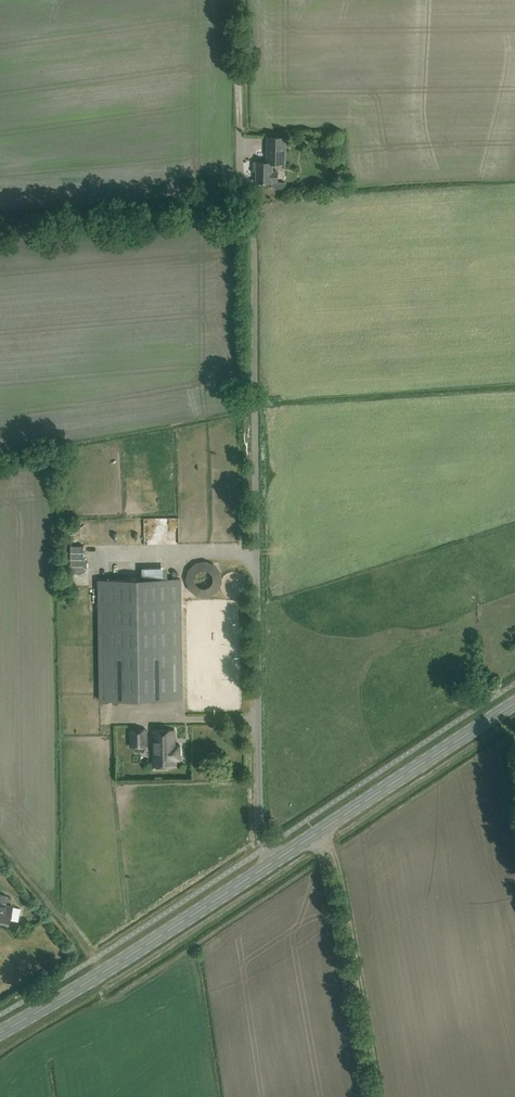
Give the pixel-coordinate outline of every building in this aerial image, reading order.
[(285,137),(268,137),(267,162),(254,162),(254,170),(257,170),(256,182),(272,183),(272,181),(277,182),(278,172),(272,171),(273,163),(285,163),(285,137)] [(76,559),(88,557),(86,545),(73,547),(76,559)] [(76,559),(76,571),(84,571),(84,563),(93,563),(93,559),(76,559)] [(164,578),(164,568),(142,569),(143,579),(164,578)] [(182,699),(180,579),(98,580),(100,700),(182,699)] [(175,745),(174,729),(153,730),(154,766),(156,766),(156,768),(166,768),(166,766),(175,766),(175,760),(180,760),(180,745),(175,745)] [(147,746),(147,730),(130,730),(131,746),(147,746)] [(0,895),(0,921),(8,923),(12,907),(5,905),(7,896),(0,895)] [(13,908),(14,922),(22,921),(21,907),(13,908)] [(30,923),(18,931),(22,937),(34,929),(30,923)]
